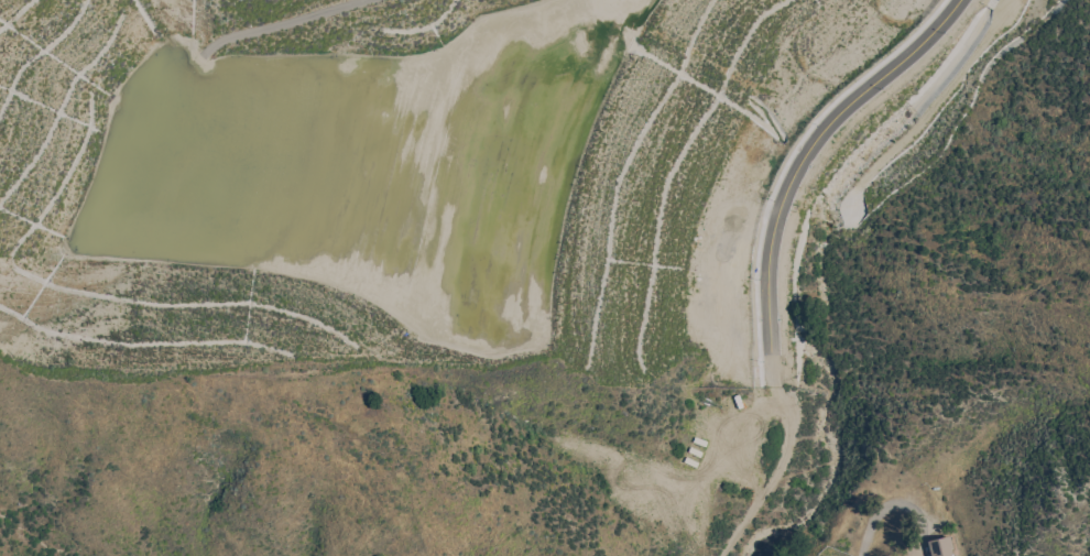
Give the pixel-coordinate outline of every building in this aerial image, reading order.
[(951,547),(953,555),(932,555),(928,539),(950,535),(953,547),(951,547)]
